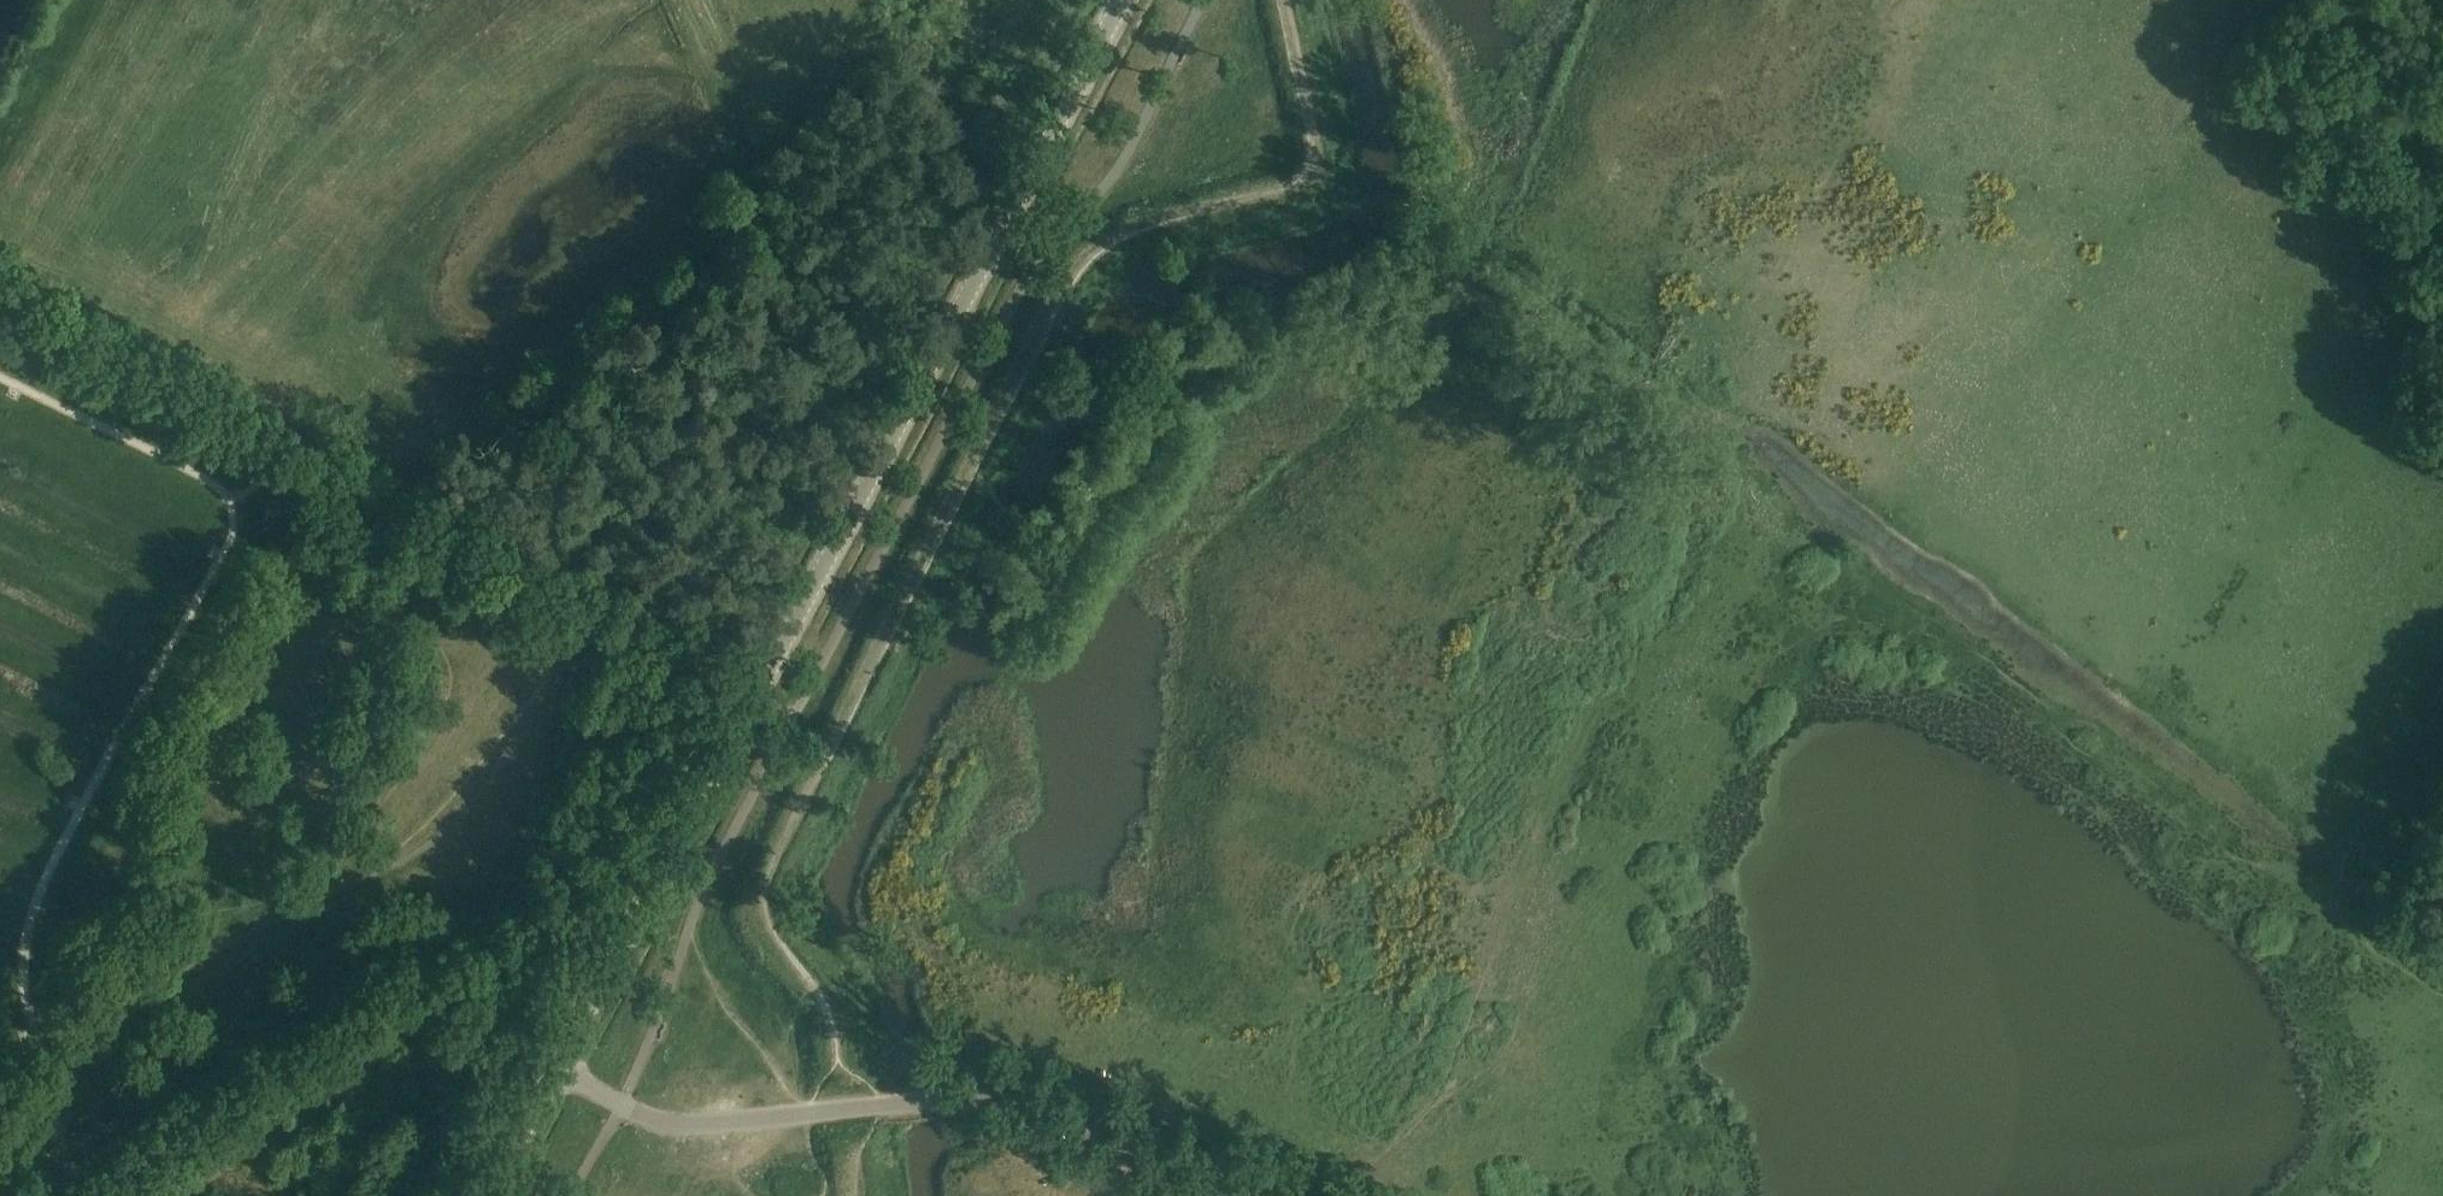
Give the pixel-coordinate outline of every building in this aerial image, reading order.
[(888,479),(899,453),(887,448),(876,473),(888,479)]
